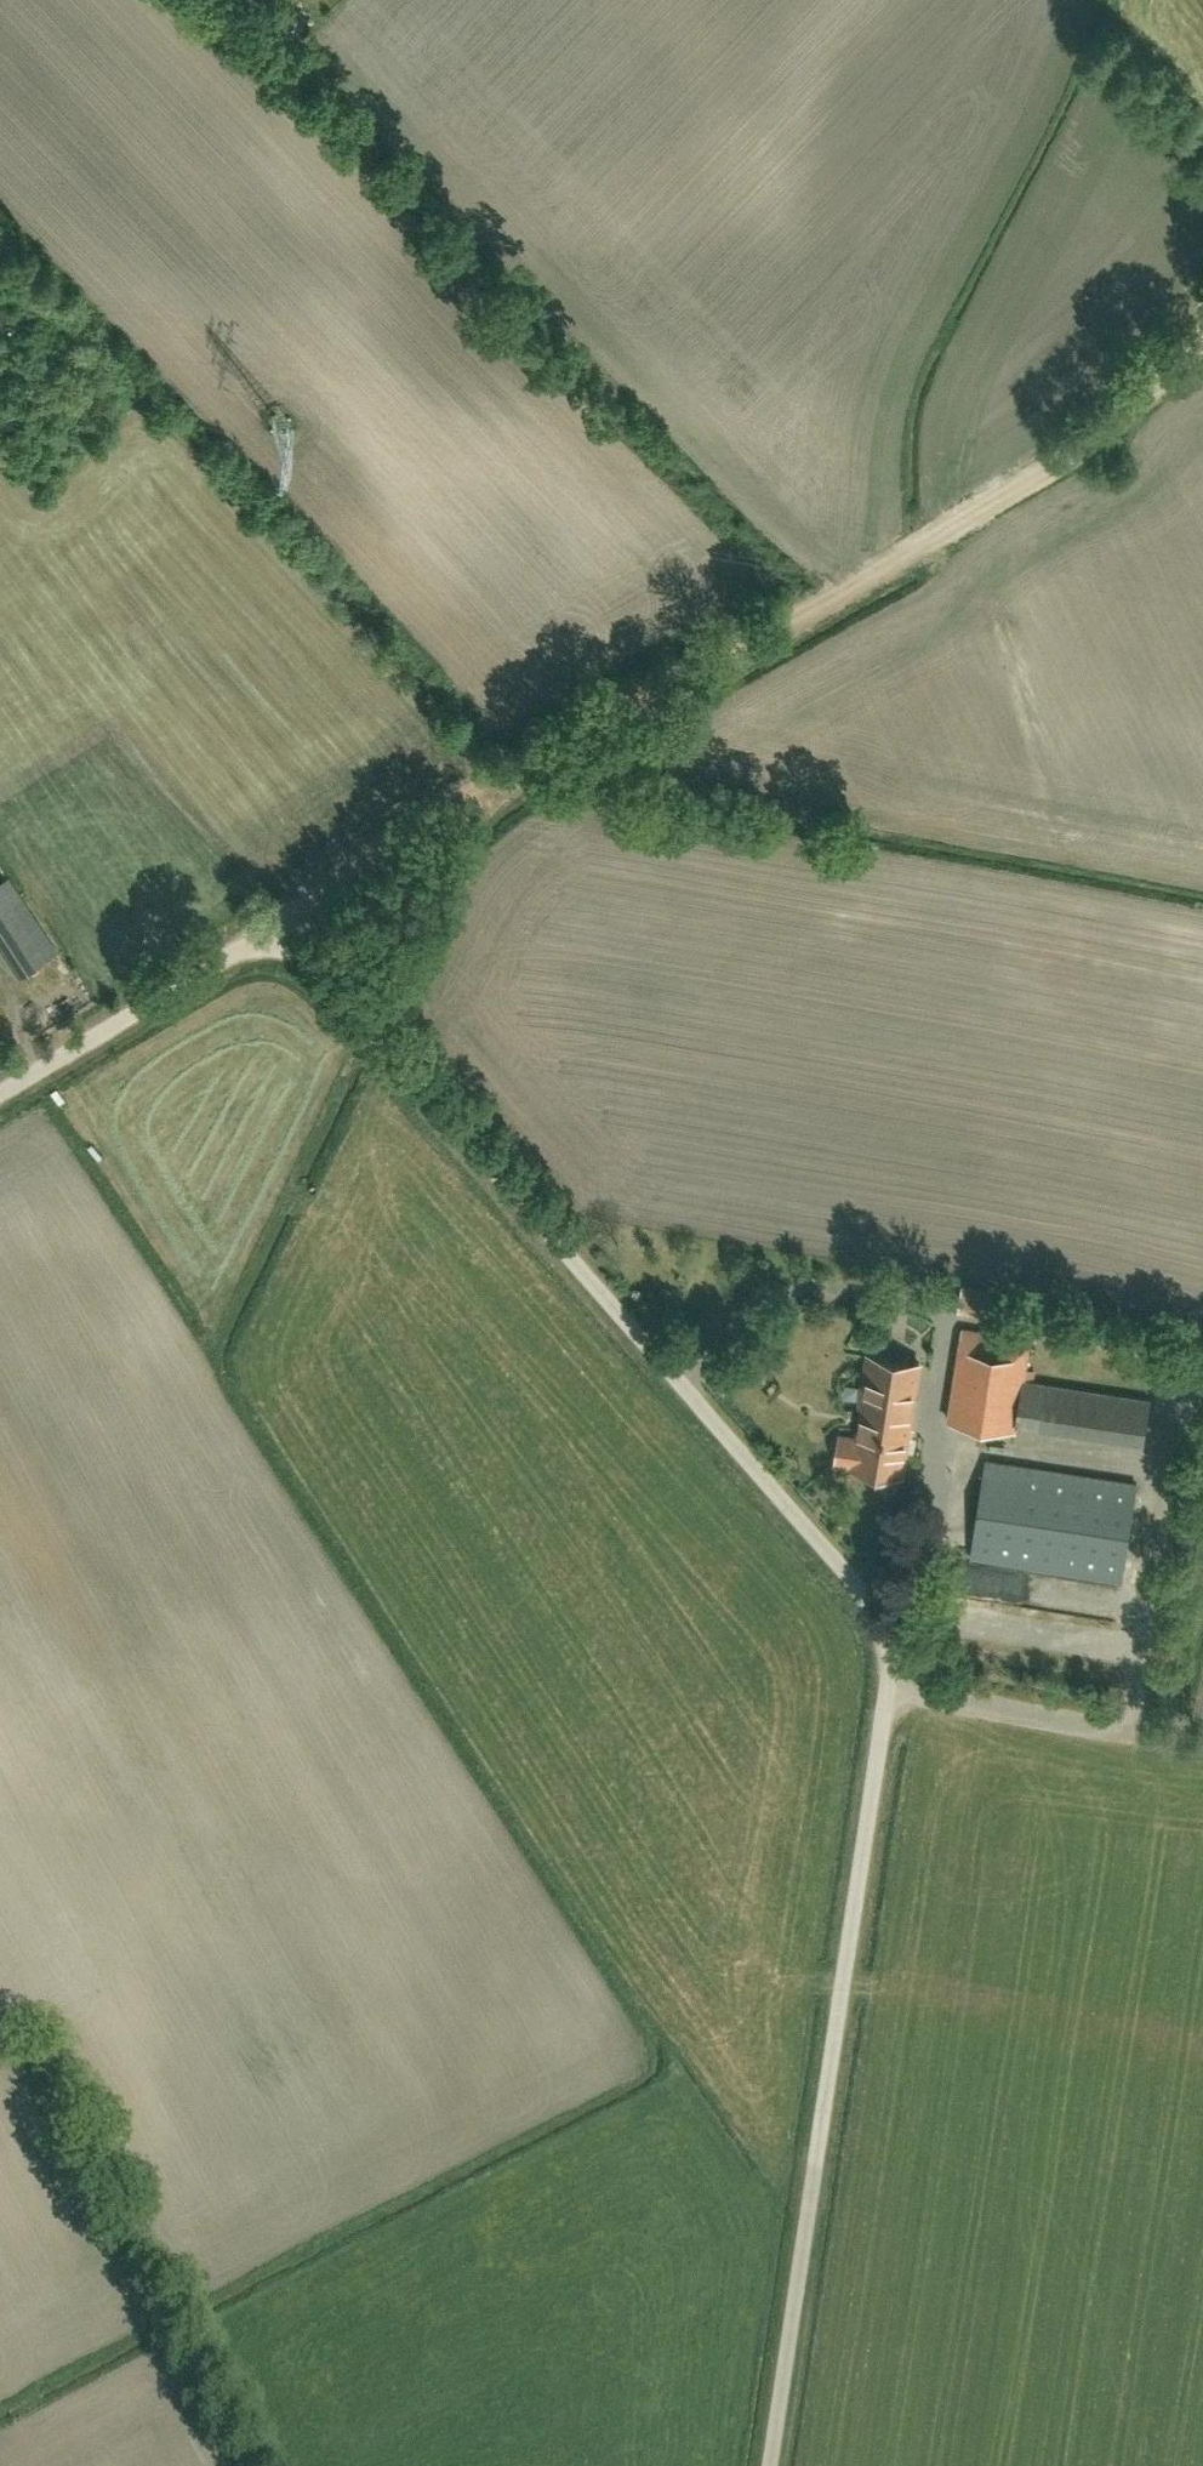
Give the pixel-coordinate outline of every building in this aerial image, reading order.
[(23,899),(0,914),(0,927),(28,970),(56,951),(23,899)] [(1023,1381),(1030,1340),(963,1330),(948,1421),(1016,1431),(1019,1412),(1145,1431),(1149,1400),(1023,1381)] [(867,1388),(863,1413),(859,1439),(840,1436),(837,1461),(855,1464),(854,1468),(902,1475),(920,1363),(869,1356),(864,1387),(867,1388)] [(1137,1484),(1012,1464),(987,1461),(971,1559),(1121,1582),(1137,1484)] [(1088,1583),(1083,1611),(1121,1619),(1127,1590),(1088,1583)]
